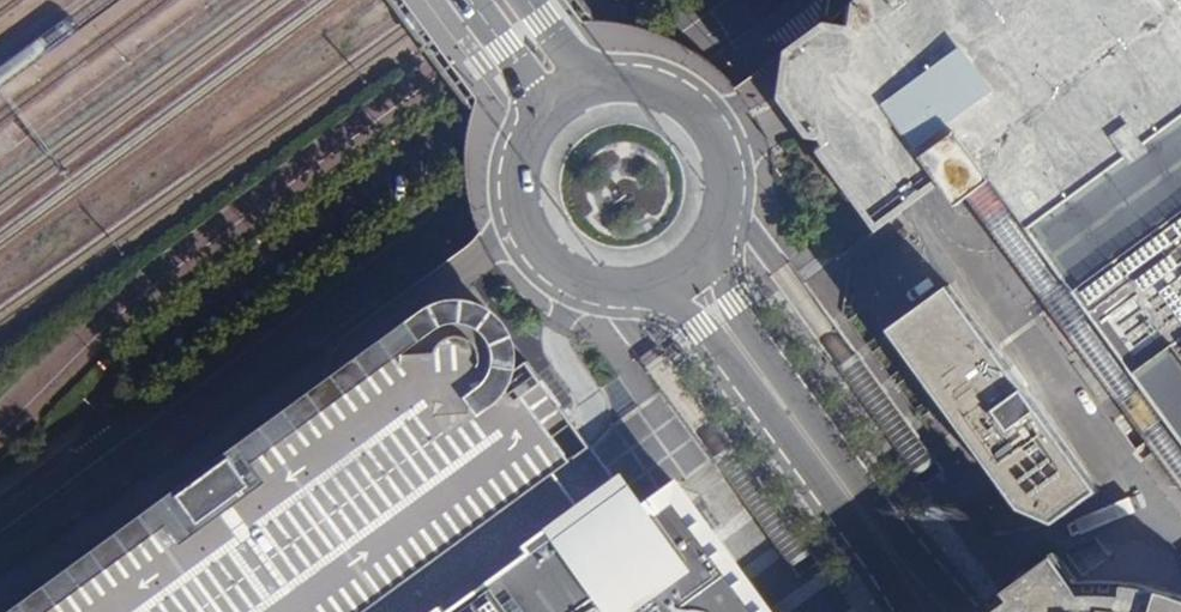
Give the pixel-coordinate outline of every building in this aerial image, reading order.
[(850,4),(846,25),(825,22),(805,36),(788,49),(784,75),(780,98),(799,122),(807,134),(817,135),(823,143),(817,147),(876,229),(907,206),(940,182),(957,205),(970,196),(991,180),(1027,228),(1089,314),(1135,375),(1180,438),(1180,0),(855,0),(850,4)] [(1135,375),(1089,314),(1027,228),(991,180),(970,196),(1180,483),(1180,438),(1135,375)] [(592,447),(559,403),(462,270),(362,343),(355,350),(353,353),(348,360),(343,371),(342,380),(313,401),(235,459),(233,457),(181,495),(183,497),(27,611),(28,611),(366,611),(592,447)] [(951,288),(892,331),(1023,510),(1057,525),(1102,492),(1033,399),(951,288)] [(938,464),(857,355),(849,362),(838,368),(920,478),(930,470),(938,464)] [(807,555),(728,444),(717,453),(708,460),(787,570),(797,562),(807,555)] [(366,611),(771,611),(679,484),(640,512),(592,447),(366,611)] [(1077,582),(1055,552),(1000,592),(1015,611),(1180,611),(1180,600),(1158,590),(1103,583),(1077,582)] [(1000,592),(997,595),(974,611),(1015,611),(1000,592)]
